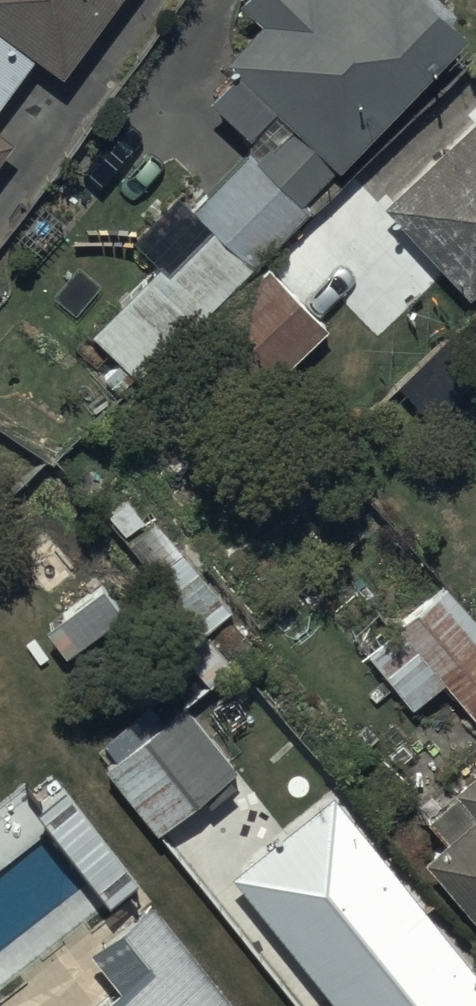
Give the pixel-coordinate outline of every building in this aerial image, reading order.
[(32,51),(59,71),(112,0),(0,0),(0,94),(32,51)] [(134,370),(139,376),(310,208),(298,196),(471,26),(455,9),(457,7),(451,0),(247,0),(257,10),(219,47),(232,61),(205,87),(245,127),(271,101),(286,116),(251,150),(245,144),(233,156),(193,116),(128,180),(94,146),(50,190),(88,228),(106,209),(151,254),(84,320),(117,354),(99,373),(116,389),(134,370)] [(376,195),(466,292),(475,283),(475,102),(376,195)] [(12,133),(0,124),(0,150),(12,133)] [(325,322),(266,259),(206,315),(265,378),(325,322)] [(102,512),(194,625),(174,641),(206,681),(231,661),(204,628),(233,605),(202,566),(208,561),(189,539),(183,544),(135,485),(102,512)] [(472,603),(446,572),(361,642),(412,704),(443,679),(475,719),(475,600),(472,603)] [(101,576),(40,620),(63,651),(124,606),(101,576)] [(146,694),(97,735),(112,752),(101,761),(157,827),(236,760),(180,695),(161,711),(146,694)] [(424,810),(441,830),(420,848),(475,915),(475,756),(450,778),(455,784),(424,810)] [(63,777),(31,803),(107,902),(140,876),(63,777)] [(225,866),(339,1005),(475,1005),(475,968),(326,783),(225,866)] [(149,892),(87,942),(111,971),(68,1005),(242,1005),(149,892)]
